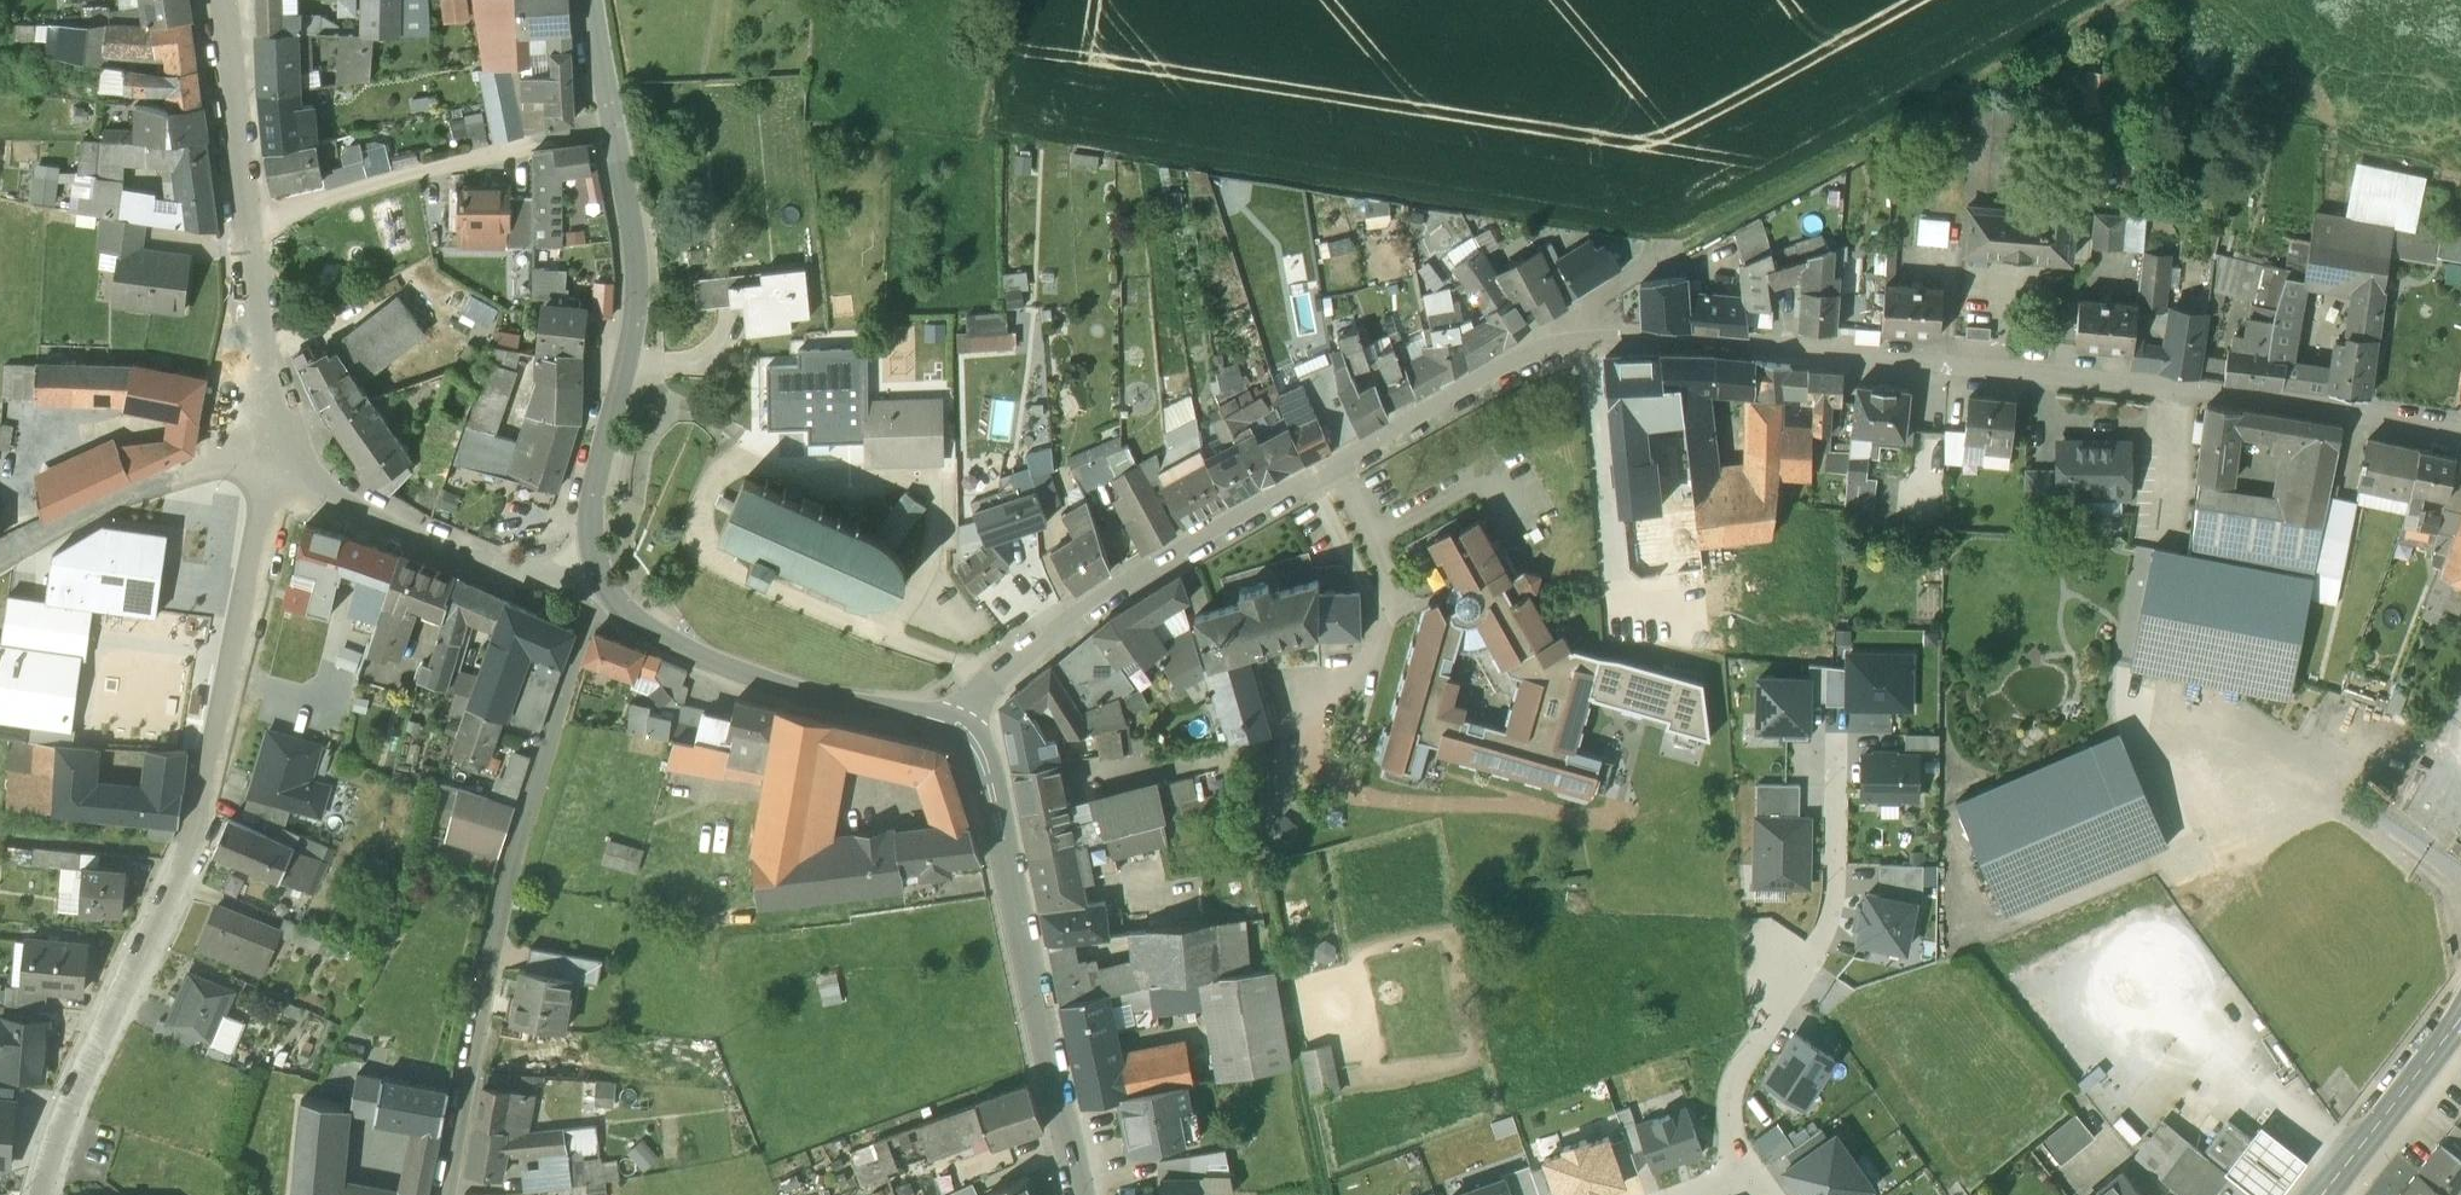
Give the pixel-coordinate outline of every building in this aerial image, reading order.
[(143,7),(146,25),(152,26),(154,26),(190,22),(191,22),(188,0),(142,0),(143,7)] [(259,35),(300,35),(302,35),(303,13),(285,11),(284,0),(258,0),(259,35)] [(401,35),(401,0),(363,0),(362,35),(374,35),(401,35)] [(429,35),(429,0),(401,0),(401,35),(429,35)] [(472,0),(444,0),(445,21),(472,20),(472,0)] [(486,70),(520,67),(519,33),(517,0),(476,0),(486,70)] [(519,33),(551,32),(570,31),(569,0),(517,0),(519,33)] [(128,24),(146,25),(143,7),(109,11),(110,24),(128,24)] [(190,22),(154,26),(152,26),(154,52),(169,53),(192,52),(190,22)] [(103,57),(106,24),(79,26),(4,24),(3,45),(16,45),(17,41),(46,42),(43,56),(101,67),(110,68),(111,58),(103,57)] [(128,24),(110,24),(106,24),(103,57),(111,58),(154,61),(154,52),(152,26),(146,25),(128,24)] [(571,51),(570,31),(551,32),(552,51),(571,51)] [(300,35),(259,35),(261,94),(299,93),(300,35)] [(370,80),(374,35),(362,35),(340,35),(336,86),(370,80)] [(571,51),(552,51),(553,75),(521,77),(522,99),(546,98),(548,129),(574,118),(571,51)] [(192,52),(169,53),(171,76),(196,76),(192,52)] [(110,68),(101,67),(100,92),(125,94),(125,70),(110,68)] [(494,145),(524,137),(522,99),(521,77),(520,67),(486,70),(479,70),(485,103),(494,145)] [(148,73),(125,70),(125,94),(147,96),(161,97),(161,94),(162,75),(148,73)] [(2122,73),(2088,70),(2084,109),(2108,111),(2109,96),(2120,96),(2122,73)] [(171,76),(162,75),(161,94),(169,94),(199,95),(196,76),(171,76)] [(261,94),(267,154),(316,144),(313,105),(301,107),(299,93),(261,94)] [(199,95),(169,94),(173,110),(202,112),(199,95)] [(546,98),(522,99),(524,137),(548,129),(546,98)] [(202,112),(173,110),(143,108),(142,132),(142,145),(148,146),(157,146),(167,146),(168,150),(179,150),(173,114),(202,112)] [(202,112),(173,114),(179,150),(207,146),(206,128),(202,112)] [(127,145),(142,145),(142,132),(108,131),(107,144),(127,145)] [(358,134),(339,139),(346,164),(364,160),(362,151),(358,134)] [(127,145),(107,144),(80,143),(78,175),(73,175),(71,212),(104,216),(123,219),(124,192),(126,166),(127,145)] [(267,154),(273,186),(304,181),(304,183),(323,179),(316,144),(267,154)] [(127,145),(126,166),(148,167),(148,146),(142,145),(127,145)] [(385,145),(362,151),(364,160),(367,173),(384,173),(391,171),(385,145)] [(589,145),(557,149),(559,176),(561,175),(585,172),(592,171),(589,145)] [(207,146),(179,150),(168,150),(167,146),(157,146),(148,146),(148,167),(164,167),(164,183),(183,184),(185,211),(156,208),(155,223),(218,230),(207,146)] [(534,152),(534,190),(561,190),(561,175),(559,176),(557,149),(534,152)] [(364,160),(346,164),(347,169),(351,182),(368,177),(367,173),(364,160)] [(2422,182),(2355,168),(2347,215),(2394,224),(2390,255),(2437,263),(2438,255),(2460,259),(2460,227),(2439,222),(2437,231),(2414,227),(2422,182)] [(347,169),(327,175),(328,189),(351,182),(347,169)] [(604,199),(599,171),(592,171),(585,172),(591,202),(604,199)] [(509,189),(462,188),(462,206),(455,213),(455,222),(462,230),(507,231),(508,231),(509,198),(509,189)] [(534,198),(534,222),(561,221),(561,190),(534,190),(534,198)] [(124,192),(123,219),(144,221),(155,223),(156,208),(157,196),(124,192)] [(509,198),(508,231),(507,231),(507,249),(534,249),(534,245),(534,222),(534,198),(509,198)] [(2037,210),(1966,204),(1963,252),(2071,261),(2075,211),(2038,208),(2037,210)] [(2145,217),(2094,212),(2091,246),(2142,251),(2142,250),(2143,239),(2145,217)] [(2357,287),(2384,291),(2390,255),(2394,224),(2347,215),(2345,223),(2315,217),(2310,245),(2305,280),(2357,287)] [(123,219),(104,216),(100,248),(121,251),(121,249),(140,252),(144,221),(123,219)] [(1921,241),(1951,243),(1953,218),(1923,216),(1921,241)] [(1760,218),(1733,233),(1745,264),(1770,253),(1761,220),(1760,218)] [(561,221),(534,222),(534,245),(561,246),(561,221)] [(2163,242),(2143,239),(2142,250),(2161,253),(2163,242)] [(1647,245),(1603,240),(1610,251),(1609,252),(1621,270),(1649,251),(1647,245)] [(1590,241),(1559,260),(1551,244),(1537,250),(1539,253),(1540,253),(1565,305),(1621,270),(1609,252),(1601,257),(1590,241)] [(2286,277),(2305,280),(2310,245),(2290,241),(2285,267),(2264,262),(2264,265),(2214,252),(2210,290),(2251,301),(2248,316),(2273,320),(2286,277)] [(1803,243),(1770,253),(1774,267),(1807,257),(1803,243)] [(140,252),(121,249),(121,251),(116,284),(124,293),(122,304),(183,312),(190,258),(140,252)] [(1517,308),(1497,277),(1481,249),(1453,268),(1487,317),(1475,325),(1472,318),(1459,324),(1463,340),(1469,369),(1470,370),(1505,345),(1529,326),(1517,308)] [(1830,250),(1807,257),(1807,259),(1806,276),(1804,277),(1803,291),(1826,293),(1827,277),(1830,277),(1830,250)] [(2161,253),(2142,250),(2142,251),(2138,304),(2159,308),(2164,253),(2161,253)] [(1565,305),(1540,253),(1539,253),(1525,261),(1523,257),(1509,264),(1511,269),(1510,270),(1530,301),(1541,318),(1565,305)] [(1745,264),(1743,265),(1747,300),(1748,309),(1771,311),(1768,287),(1766,269),(1774,267),(1770,253),(1745,264)] [(1774,267),(1766,269),(1768,287),(1804,277),(1806,276),(1807,259),(1807,257),(1774,267)] [(744,303),(747,334),(793,329),(792,318),(811,316),(806,267),(762,272),(762,281),(730,284),(732,304),(744,303)] [(1517,308),(1530,301),(1510,270),(1497,277),(1517,308)] [(697,308),(732,304),(730,284),(762,281),(762,272),(695,278),(697,308)] [(1686,277),(1641,284),(1643,326),(1690,330),(1687,295),(1687,281),(1686,277)] [(1803,291),(1802,291),(1800,330),(1835,332),(1839,277),(1830,277),(1827,277),(1826,293),(1803,291)] [(2294,365),(2305,280),(2286,277),(2273,320),(2267,358),(2287,360),(2282,387),(2329,393),(2332,370),(2294,365)] [(595,279),(597,313),(619,313),(617,278),(595,279)] [(546,298),(545,305),(569,308),(570,281),(534,279),(534,298),(546,298)] [(1701,280),(1687,281),(1687,295),(1702,296),(1701,280)] [(1943,289),(1885,284),(1882,330),(1940,335),(1943,289)] [(2357,287),(2351,334),(2377,338),(2384,291),(2357,287)] [(1424,296),(1431,329),(1459,324),(1451,288),(1424,296)] [(493,322),(502,304),(473,290),(464,309),(493,322)] [(1702,296),(1687,295),(1690,330),(1749,335),(1746,309),(1748,309),(1747,300),(1702,296)] [(398,297),(332,348),(335,353),(337,352),(352,373),(418,322),(398,297)] [(2138,304),(2080,299),(2075,347),(2133,352),(2138,305),(2138,304)] [(2138,304),(2138,305),(2133,352),(2132,367),(2157,374),(2192,375),(2202,314),(2159,308),(2138,304)] [(569,308),(545,305),(538,358),(557,362),(562,354),(582,353),(586,309),(569,308)] [(966,315),(968,335),(1008,333),(1007,312),(966,315)] [(2273,320),(2248,316),(2244,335),(2234,334),(2231,348),(2229,348),(2224,383),(2281,389),(2282,387),(2287,360),(2267,358),(2273,320)] [(1434,346),(1463,340),(1459,324),(1431,329),(1434,346)] [(1389,417),(1377,384),(1363,391),(1354,371),(1371,366),(1369,359),(1364,344),(1359,330),(1338,336),(1343,351),(1332,353),(1337,389),(1347,409),(1360,434),(1389,417)] [(1401,367),(1404,366),(1415,362),(1399,332),(1390,337),(1394,349),(1401,367)] [(2329,393),(2368,399),(2377,338),(2351,334),(2337,333),(2332,370),(2329,393)] [(1375,340),(1364,344),(1369,359),(1377,356),(1381,354),(1375,340)] [(1415,362),(1404,366),(1416,399),(1469,369),(1463,340),(1434,346),(1431,346),(1432,354),(1415,362)] [(337,352),(335,353),(318,362),(309,346),(300,351),(304,370),(320,406),(321,406),(333,423),(370,399),(352,373),(337,352)] [(495,346),(490,361),(515,370),(521,351),(495,346)] [(809,441),(869,440),(870,461),(937,459),(941,455),(940,405),(937,401),(869,403),(867,346),(799,347),(799,362),(767,363),(769,428),(809,426),(809,441)] [(1401,367),(1394,349),(1381,354),(1377,356),(1385,379),(1377,382),(1377,384),(1389,417),(1416,399),(1404,366),(1401,367)] [(557,362),(538,358),(537,378),(528,413),(527,413),(524,421),(552,426),(576,432),(580,420),(581,385),(582,353),(562,354),(557,362)] [(1664,385),(1662,355),(1607,358),(1611,412),(1638,410),(1637,388),(1664,385)] [(1734,387),(1738,360),(1715,356),(1662,355),(1664,385),(1681,384),(1686,424),(1704,423),(1700,392),(1713,391),(1713,386),(1734,387)] [(1757,362),(1738,360),(1734,387),(1756,389),(1757,362)] [(477,401),(501,408),(515,370),(490,361),(487,368),(489,368),(478,400),(477,401)] [(1790,366),(1757,362),(1756,389),(1759,389),(1759,399),(1782,399),(1790,399),(1790,395),(1790,366)] [(37,366),(16,366),(15,397),(35,398),(37,366)] [(133,369),(37,366),(35,398),(127,401),(125,409),(168,417),(197,422),(205,381),(133,367),(133,369)] [(1219,404),(1224,415),(1255,399),(1251,388),(1249,390),(1241,369),(1218,379),(1221,391),(1215,393),(1219,404)] [(451,371),(427,437),(429,472),(430,472),(445,480),(453,460),(465,426),(474,399),(478,389),(451,371)] [(1843,374),(1809,371),(1809,396),(1815,396),(1843,397),(1843,374)] [(1277,393),(1290,425),(1316,413),(1319,412),(1306,382),(1277,393)] [(1681,384),(1664,385),(1637,388),(1638,410),(1641,410),(1642,419),(1669,417),(1671,426),(1686,424),(1681,384)] [(1910,392),(1857,386),(1852,434),(1905,440),(1910,392)] [(1236,441),(1255,431),(1250,423),(1263,415),(1270,411),(1262,395),(1255,399),(1224,415),(1236,441)] [(1782,399),(1781,424),(1813,425),(1815,396),(1809,396),(1790,395),(1790,399),(1782,399)] [(1815,396),(1813,425),(1813,432),(1832,434),(1833,405),(1843,406),(1843,397),(1815,396)] [(1991,399),(1983,398),(1983,399),(1969,398),(1965,432),(1965,440),(1986,442),(1985,449),(2010,452),(2015,403),(1991,400),(1991,399)] [(370,399),(333,423),(374,484),(376,485),(410,462),(411,459),(370,399)] [(501,408),(477,401),(478,400),(474,399),(465,426),(492,434),(501,408)] [(1747,475),(1780,473),(1781,424),(1782,399),(1759,399),(1755,399),(1745,399),(1747,475)] [(2279,416),(2207,405),(2205,421),(2196,420),(2193,440),(2203,441),(2198,480),(2231,485),(2238,432),(2276,438),(2279,416)] [(1332,450),(1360,434),(1347,409),(1327,418),(1325,412),(1320,414),(1319,412),(1316,413),(1332,450)] [(1641,410),(1638,410),(1611,412),(1611,413),(1628,568),(1629,569),(1640,578),(1679,576),(1681,590),(1706,587),(1704,568),(1703,568),(1700,546),(1694,498),(1654,503),(1642,419),(1641,410)] [(1333,451),(1332,450),(1316,413),(1290,425),(1306,462),(1307,465),(1333,451)] [(1204,457),(1236,441),(1224,415),(1199,428),(1200,435),(1202,451),(1204,457)] [(1255,431),(1260,440),(1273,434),(1263,415),(1250,423),(1255,431)] [(1169,451),(1200,435),(1199,428),(1197,416),(1166,432),(1169,451)] [(2279,416),(2276,438),(2238,432),(2231,485),(2227,509),(2285,518),(2284,519),(2322,526),(2329,497),(2342,426),(2279,416)] [(193,443),(197,422),(168,417),(164,446),(193,443)] [(552,426),(524,421),(517,441),(506,476),(557,490),(576,432),(552,426)] [(1704,423),(1686,424),(1692,479),(1710,478),(1704,423)] [(1780,475),(1779,478),(1812,481),(1813,432),(1813,425),(1781,424),(1780,473),(1780,475)] [(1306,462),(1290,425),(1273,434),(1260,440),(1255,431),(1236,441),(1261,486),(1306,462)] [(492,434),(465,426),(453,460),(473,466),(472,468),(474,468),(475,467),(506,476),(517,441),(492,434)] [(1965,440),(1965,432),(1945,430),(1944,464),(1963,465),(1965,440)] [(1261,486),(1236,441),(1204,457),(1207,464),(1228,503),(1261,486)] [(2419,451),(2368,441),(2363,461),(2362,460),(2361,467),(2362,467),(2360,478),(2411,488),(2419,451)] [(192,452),(193,443),(164,446),(120,451),(38,487),(37,486),(35,486),(42,520),(192,452)] [(1083,494),(1119,476),(1138,466),(1127,444),(1071,472),(1083,494)] [(2127,445),(2061,444),(2060,472),(2060,494),(2062,495),(2126,495),(2126,483),(2128,483),(2134,476),(2134,463),(2128,457),(2127,457),(2127,445)] [(1033,475),(1051,470),(1055,468),(1053,446),(1026,453),(1030,466),(1033,475)] [(2010,452),(1985,449),(1983,467),(2008,469),(2010,452)] [(1937,453),(1908,451),(1906,480),(1935,481),(1937,453)] [(2454,458),(2419,451),(2411,488),(2410,491),(2424,494),(2445,498),(2454,458)] [(1849,458),(1847,477),(1867,479),(1869,460),(1849,458)] [(1207,464),(1164,489),(1183,528),(1228,503),(1207,464)] [(983,508),(1037,490),(1033,475),(1030,466),(1002,476),(1000,491),(979,498),(983,508)] [(1124,523),(1140,553),(1150,547),(1152,550),(1175,536),(1150,487),(1139,466),(1138,466),(1119,476),(1139,515),(1124,523)] [(1037,490),(1044,509),(1063,502),(1051,470),(1033,475),(1037,490)] [(430,472),(411,505),(432,517),(445,480),(430,472)] [(2060,472),(2026,472),(2026,504),(2062,504),(2062,495),(2060,494),(2060,472)] [(1710,478),(1692,479),(1694,498),(1700,546),(1772,538),(1779,478),(1780,475),(1780,473),(1747,475),(1710,478)] [(957,501),(975,500),(974,474),(957,474),(957,501)] [(789,495),(785,493),(788,486),(787,485),(783,492),(766,485),(770,477),(768,477),(765,484),(746,475),(735,499),(725,494),(720,504),(731,508),(721,531),(739,539),(736,547),(738,547),(741,540),(758,548),(749,566),(769,575),(778,556),(795,564),(791,571),(793,572),(796,565),(800,567),(795,577),(805,581),(809,571),(813,572),(809,580),(811,580),(814,573),(831,580),(828,588),(829,588),(833,581),(849,589),(846,596),(870,601),(871,594),(880,594),(889,592),(898,587),(904,581),(906,572),(905,563),(901,554),(895,548),(875,533),(859,526),(862,519),(842,510),(838,517),(822,509),(825,502),(805,493),(802,500),(798,499),(803,488),(793,484),(789,495)] [(927,504),(907,489),(875,533),(895,548),(927,504)] [(983,508),(975,511),(987,543),(989,542),(1048,522),(1044,509),(1037,490),(983,508)] [(2424,494),(2410,491),(2407,509),(2421,510),(2424,494)] [(2322,526),(2313,573),(2331,576),(2342,579),(2357,502),(2329,497),(2322,526)] [(1086,499),(1061,513),(1075,536),(1049,551),(1075,593),(1111,571),(1086,499)] [(2285,518),(2227,509),(2194,505),(2188,554),(2154,547),(2131,668),(2288,699),(2308,597),(2312,572),(2313,573),(2322,526),(2284,519),(2285,518)] [(2460,516),(2460,513),(2442,508),(2433,550),(2447,554),(2455,531),(2460,516)] [(2421,510),(2407,509),(2405,517),(2402,524),(2431,528),(2434,512),(2421,510)] [(1569,664),(1563,653),(1571,648),(1562,633),(1554,638),(1530,595),(1537,591),(1541,575),(1525,571),(1519,574),(1506,552),(1499,556),(1478,520),(1460,531),(1462,534),(1436,549),(1456,585),(1453,586),(1448,593),(1446,602),(1446,611),(1448,613),(1445,615),(1438,602),(1425,609),(1415,644),(1412,643),(1408,660),(1411,661),(1406,676),(1403,676),(1399,692),(1401,693),(1399,702),(1396,701),(1392,715),(1395,715),(1390,732),(1385,731),(1376,760),(1382,762),(1381,765),(1387,766),(1383,778),(1417,787),(1429,744),(1438,746),(1436,753),(1460,760),(1459,763),(1476,768),(1477,765),(1493,769),(1492,772),(1509,777),(1510,774),(1525,778),(1525,781),(1541,786),(1542,783),(1559,788),(1557,793),(1586,802),(1588,796),(1591,797),(1593,792),(1604,795),(1614,762),(1575,751),(1577,743),(1580,743),(1584,730),(1581,729),(1583,720),(1586,721),(1591,704),(1588,704),(1590,698),(1591,695),(1594,696),(1597,682),(1594,681),(1597,672),(1569,664)] [(48,601),(92,607),(151,616),(163,530),(101,521),(55,549),(48,601)] [(302,544),(297,568),(339,581),(349,538),(307,522),(302,544)] [(2455,531),(2447,554),(2439,574),(2454,580),(2460,582),(2460,533),(2455,531)] [(349,538),(339,581),(339,583),(354,588),(385,600),(399,556),(349,538)] [(989,542),(959,567),(976,592),(991,579),(994,584),(1000,578),(997,574),(1008,564),(989,542)] [(454,578),(399,556),(385,600),(378,621),(370,645),(399,656),(414,612),(410,611),(413,603),(445,616),(449,599),(447,598),(454,578)] [(297,568),(288,605),(331,616),(339,583),(339,581),(297,568)] [(2329,584),(2331,576),(2313,573),(2312,572),(2308,597),(2336,603),(2341,587),(2329,584)] [(2439,574),(2426,606),(2442,612),(2454,580),(2439,574)] [(449,599),(445,616),(439,636),(462,641),(464,641),(469,621),(493,632),(504,600),(505,597),(456,575),(447,598),(449,599)] [(1180,575),(1111,618),(1094,632),(1119,666),(1136,654),(1144,666),(1167,651),(1151,625),(1189,601),(1180,575)] [(1319,581),(1271,595),(1268,585),(1265,585),(1264,582),(1242,589),(1243,592),(1240,593),(1243,603),(1195,617),(1209,664),(1210,665),(1248,654),(1318,634),(1319,594),(1319,581)] [(354,588),(348,613),(378,621),(385,600),(354,588)] [(1359,593),(1324,595),(1324,594),(1319,594),(1318,634),(1318,639),(1361,638),(1359,593)] [(1,644),(0,644),(0,721),(33,725),(31,741),(37,742),(56,744),(74,745),(75,729),(73,729),(82,658),(85,659),(92,607),(48,601),(8,595),(1,644)] [(534,654),(529,667),(559,678),(577,629),(505,597),(504,600),(493,632),(491,637),(534,654)] [(2442,612),(2426,606),(2422,615),(2438,622),(2442,612)] [(1187,623),(1182,626),(1185,633),(1190,630),(1187,623)] [(1185,633),(1175,637),(1182,650),(1195,643),(1191,630),(1185,633)] [(645,651),(595,632),(584,663),(634,681),(637,674),(653,680),(655,677),(661,660),(644,653),(645,651)] [(1094,632),(1052,667),(1065,692),(1066,691),(1074,703),(1080,713),(1119,699),(1134,687),(1119,666),(1094,632)] [(454,669),(462,641),(439,636),(430,663),(423,661),(417,679),(448,688),(454,669)] [(470,695),(466,704),(505,719),(510,721),(529,667),(534,654),(491,637),(476,676),(470,695)] [(1182,650),(1161,663),(1163,666),(1164,665),(1179,690),(1206,674),(1203,666),(1195,643),(1182,650)] [(1665,727),(1710,741),(1704,683),(1624,659),(1623,662),(1571,648),(1563,653),(1569,664),(1597,672),(1594,681),(1597,682),(1594,696),(1591,695),(1590,698),(1622,708),(1622,710),(1642,716),(1643,713),(1667,720),(1665,727)] [(1248,654),(1210,665),(1209,664),(1203,666),(1206,674),(1230,740),(1257,735),(1271,733),(1248,654)] [(1848,669),(1848,706),(1848,708),(1911,710),(1912,656),(1849,655),(1848,669)] [(688,671),(661,660),(655,677),(662,686),(679,705),(683,706),(689,686),(685,685),(688,671)] [(1809,680),(1809,702),(1826,703),(1827,667),(1809,666),(1809,680)] [(529,667),(510,721),(539,730),(540,730),(559,678),(529,667)] [(1052,667),(1018,693),(1031,714),(1044,706),(1055,714),(1069,736),(1091,732),(1097,731),(1120,727),(1128,725),(1119,699),(1080,713),(1074,703),(1066,691),(1065,692),(1052,667)] [(1848,669),(1827,667),(1826,703),(1826,706),(1848,706),(1848,669)] [(476,676),(454,669),(448,688),(456,691),(470,695),(476,676)] [(1809,680),(1758,679),(1757,729),(1783,730),(1808,730),(1809,702),(1809,680)] [(679,705),(662,686),(651,696),(662,709),(668,714),(676,716),(679,705)] [(466,704),(470,695),(456,691),(449,714),(462,718),(466,704)] [(1031,714),(1018,693),(1002,707),(1014,768),(1059,762),(1055,739),(1048,741),(1031,714)] [(199,707),(175,701),(174,706),(157,702),(145,750),(166,752),(187,752),(199,707)] [(715,739),(713,745),(730,749),(769,759),(777,711),(736,701),(732,719),(720,716),(715,739)] [(631,731),(647,733),(649,718),(649,705),(633,703),(631,731)] [(505,719),(466,704),(462,718),(452,747),(490,761),(505,719)] [(769,759),(766,773),(751,852),(752,852),(753,859),(811,852),(835,754),(842,726),(778,710),(777,711),(769,759)] [(700,728),(698,735),(715,739),(720,716),(703,712),(700,728)] [(672,721),(649,718),(647,733),(670,737),(672,721)] [(700,728),(672,721),(670,737),(696,742),(698,735),(700,728)] [(842,726),(835,754),(854,759),(831,849),(897,840),(970,829),(945,756),(937,750),(842,726)] [(1120,727),(1097,731),(1101,757),(1124,754),(1120,727)] [(1808,741),(1808,730),(1783,730),(1783,740),(1808,741)] [(270,733),(251,797),(292,809),(320,818),(329,789),(310,783),(320,748),(270,733)] [(2118,733),(1956,803),(2004,915),(2167,846),(2118,733)] [(1153,735),(1134,738),(1135,752),(1155,750),(1153,735)] [(1939,736),(1908,735),(1907,749),(1939,750),(1939,736)] [(51,813),(56,744),(37,742),(31,741),(10,738),(6,810),(51,813)] [(74,745),(56,744),(51,813),(50,815),(150,825),(151,825),(176,828),(178,828),(178,826),(179,826),(183,795),(184,790),(141,783),(99,780),(96,747),(74,745)] [(504,776),(497,774),(489,799),(514,808),(529,755),(513,749),(504,776)] [(769,759),(730,749),(727,763),(766,773),(769,759)] [(145,750),(141,783),(184,790),(184,791),(187,752),(166,752),(145,750)] [(1918,798),(1918,757),(1863,757),(1863,797),(1880,798),(1880,803),(1902,803),(1902,798),(1918,798)] [(1060,764),(1014,771),(1031,856),(1164,823),(1166,823),(1163,810),(1158,787),(1091,804),(1094,818),(1072,824),(1060,764)] [(1188,779),(1158,787),(1163,810),(1194,802),(1188,779)] [(1758,818),(1799,819),(1800,787),(1758,787),(1758,818)] [(1194,802),(1163,810),(1166,823),(1240,803),(1237,790),(1194,802)] [(500,856),(514,808),(489,799),(458,791),(448,840),(500,856)] [(251,797),(246,812),(286,829),(292,809),(251,797)] [(1758,818),(1756,818),(1755,887),(1810,888),(1811,819),(1799,819),(1758,818)] [(294,850),(228,821),(214,854),(280,883),(294,851),(294,850)] [(1164,823),(1031,856),(1042,911),(1085,906),(1081,884),(1094,882),(1093,877),(1118,873),(1114,857),(1168,842),(1164,823)] [(172,840),(176,828),(151,825),(148,839),(169,841),(172,840)] [(970,829),(897,840),(903,873),(919,871),(920,879),(954,876),(953,867),(981,863),(970,829)] [(605,859),(640,868),(646,845),(612,835),(605,859)] [(299,837),(294,850),(294,851),(320,862),(322,863),(328,850),(299,837)] [(897,840),(831,849),(811,852),(753,859),(759,908),(905,890),(903,873),(897,840)] [(8,861),(50,866),(52,850),(9,846),(8,861)] [(50,866),(78,868),(79,853),(52,850),(50,866)] [(294,851),(280,883),(312,897),(314,891),(309,889),(320,862),(294,851)] [(1924,866),(1880,865),(1879,897),(1915,904),(1922,907),(1924,866)] [(127,871),(84,867),(83,874),(80,911),(80,912),(103,914),(103,911),(124,913),(127,871)] [(60,909),(80,911),(83,874),(64,872),(60,909)] [(1906,951),(1915,904),(1879,897),(1868,894),(1865,909),(1863,908),(1859,926),(1862,926),(1859,942),(1906,951)] [(1042,911),(1048,943),(1083,938),(1110,935),(1107,904),(1085,906),(1042,911)] [(278,934),(216,908),(199,948),(262,975),(271,953),(265,950),(272,934),(278,936),(279,935),(278,934)] [(1219,921),(1225,976),(1257,973),(1253,918),(1219,921)] [(312,934),(284,921),(278,934),(279,935),(278,936),(277,938),(305,950),(312,934)] [(1142,931),(1150,984),(1200,978),(1225,976),(1219,921),(1142,931)] [(1061,1007),(1150,984),(1142,931),(1128,932),(1131,961),(1099,968),(1097,960),(1087,961),(1083,938),(1048,943),(1061,1007)] [(312,934),(305,950),(317,954),(324,939),(312,934)] [(86,945),(28,940),(24,987),(24,989),(48,991),(82,994),(86,945)] [(601,957),(527,946),(520,999),(516,999),(513,1023),(558,1029),(562,1000),(569,1001),(572,979),(598,983),(601,957)] [(1219,1079),(1291,1066),(1274,971),(1257,973),(1225,976),(1200,978),(1205,1004),(1219,1079)] [(234,994),(188,975),(167,1025),(199,1039),(212,1045),(234,994)] [(1154,1010),(1205,1004),(1200,978),(1150,984),(1153,1006),(1154,1010)] [(1150,984),(1061,1007),(1075,1073),(1121,1063),(1109,1007),(1131,1003),(1133,1010),(1153,1006),(1150,984)] [(48,991),(24,989),(24,987),(14,986),(12,1007),(46,1010),(48,991)] [(44,1077),(48,1024),(4,1021),(0,1020),(0,1074),(44,1077)] [(167,1025),(159,1022),(153,1036),(193,1052),(199,1039),(167,1025)] [(1795,1102),(1803,1107),(1834,1060),(1797,1035),(1766,1082),(1773,1087),(1770,1093),(1791,1107),(1795,1102)] [(1301,1050),(1312,1102),(1342,1095),(1331,1044),(1301,1050)] [(1121,1063),(1075,1073),(1082,1106),(1120,1099),(1186,1085),(1194,1084),(1187,1049),(1121,1063)] [(351,1111),(375,1116),(383,1074),(358,1069),(352,1107),(351,1111)] [(448,1088),(449,1087),(383,1074),(375,1116),(375,1121),(411,1128),(424,1130),(425,1126),(442,1129),(450,1088),(448,1088)] [(547,1099),(582,1100),(582,1076),(547,1075),(547,1099)] [(617,1083),(596,1081),(595,1104),(615,1105),(617,1083)] [(1186,1085),(1120,1099),(1127,1138),(1125,1142),(1126,1149),(1132,1153),(1139,1151),(1142,1148),(1195,1138),(1186,1085)] [(476,1124),(505,1128),(511,1091),(482,1086),(476,1124)] [(1029,1087),(976,1105),(987,1137),(982,1139),(986,1149),(991,1147),(991,1149),(1044,1131),(1029,1087)] [(505,1128),(504,1134),(529,1131),(536,1094),(511,1091),(505,1128)] [(442,1129),(425,1126),(424,1130),(411,1128),(398,1187),(346,1177),(351,1111),(352,1107),(301,1097),(290,1194),(429,1194),(443,1130),(442,1129)] [(0,1103),(0,1166),(10,1167),(15,1104),(0,1103)] [(917,1125),(929,1157),(982,1139),(987,1137),(976,1105),(976,1104),(917,1125)] [(1626,1139),(1631,1153),(1645,1148),(1638,1128),(1631,1107),(1616,1112),(1626,1139)] [(1688,1111),(1638,1128),(1645,1148),(1653,1171),(1703,1154),(1688,1111)] [(2076,1115),(2042,1143),(2061,1166),(2095,1138),(2076,1115)] [(2135,1157),(2162,1179),(2161,1179),(2181,1194),(2214,1194),(2229,1175),(2229,1174),(2254,1141),(2228,1121),(2203,1154),(2163,1122),(2135,1157)] [(1786,1155),(1796,1148),(1779,1123),(1754,1141),(1772,1165),(1786,1155)] [(529,1131),(504,1134),(505,1128),(476,1124),(468,1170),(502,1176),(506,1154),(541,1152),(567,1151),(568,1156),(582,1154),(600,1152),(599,1147),(600,1147),(596,1124),(529,1131)] [(2456,1125),(2441,1143),(2460,1158),(2460,1129),(2456,1125)] [(2229,1174),(2229,1175),(2256,1194),(2281,1194),(2308,1160),(2265,1127),(2254,1141),(2229,1174)] [(1786,1155),(1794,1166),(1829,1141),(1821,1130),(1796,1148),(1786,1155)] [(1802,1194),(1807,1194),(1852,1163),(1833,1137),(1829,1141),(1794,1166),(1786,1172),(1802,1194)] [(875,1142),(887,1174),(899,1169),(887,1138),(875,1142)] [(1626,1139),(1607,1145),(1619,1179),(1637,1173),(1631,1153),(1626,1139)] [(1546,1160),(1548,1166),(1558,1194),(1596,1194),(1603,1193),(1602,1189),(1620,1182),(1619,1179),(1607,1145),(1606,1140),(1587,1147),(1585,1143),(1564,1150),(1566,1154),(1546,1160)] [(2420,1170),(2452,1194),(2455,1194),(2460,1187),(2460,1158),(2441,1143),(2420,1170)] [(541,1152),(543,1191),(566,1187),(586,1184),(582,1154),(568,1156),(567,1151),(541,1152)] [(1226,1151),(1161,1162),(1161,1180),(1201,1180),(1203,1180),(1205,1180),(1231,1177),(1226,1151)] [(1807,1194),(1859,1194),(1863,1191),(1869,1187),(1852,1163),(1807,1194)] [(1509,1194),(1540,1194),(1532,1172),(1530,1166),(1502,1176),(1504,1181),(1509,1194)] [(1540,1194),(1558,1194),(1548,1166),(1532,1172),(1540,1194)] [(2420,1170),(2400,1194),(2452,1194),(2420,1170)] [(2093,1194),(2141,1194),(2122,1172),(2093,1194)] [(1231,1177),(1205,1180),(1205,1193),(1234,1193),(1231,1177)] [(990,1194),(1035,1194),(1027,1178),(990,1194)] [(1161,1180),(1161,1194),(1201,1194),(1201,1193),(1201,1180),(1161,1180)] [(1462,1194),(1509,1194),(1504,1181),(1462,1194)] [(566,1187),(567,1194),(588,1194),(587,1184),(586,1184),(566,1187)] [(974,1185),(951,1194),(978,1194),(974,1185)]
